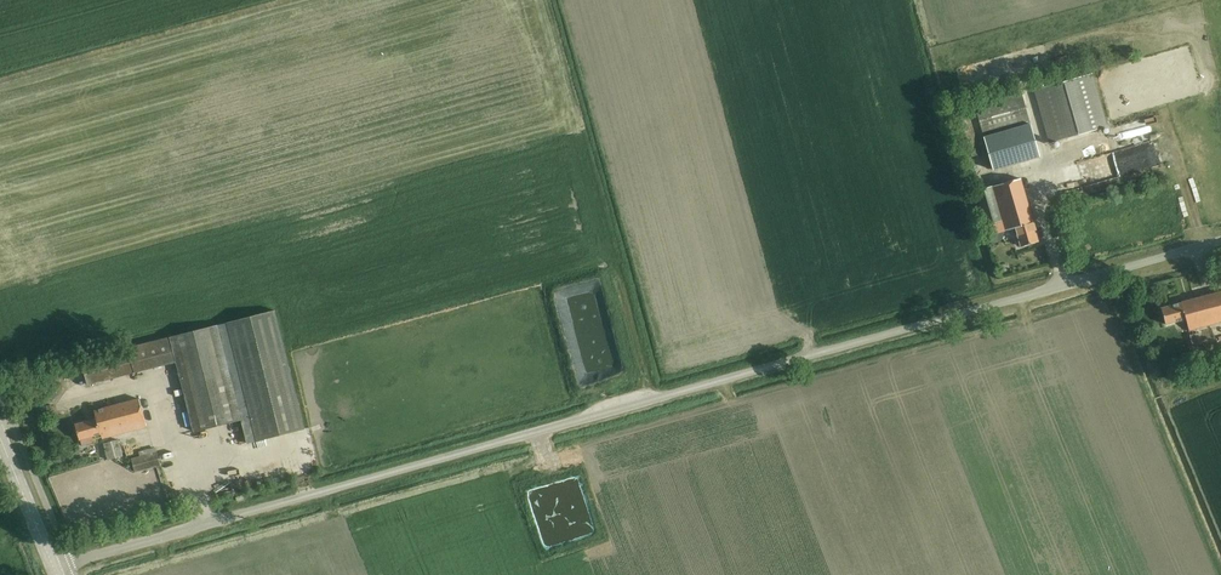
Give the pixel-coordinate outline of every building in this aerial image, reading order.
[(1091,74),(1034,91),(1050,143),(1107,127),(1091,74)] [(976,107),(983,135),(1029,122),(1021,94),(976,107)] [(1163,105),(1166,116),(1172,114),(1169,103),(1163,105)] [(1040,156),(1030,124),(984,137),(993,170),(1040,156)] [(1015,228),(1020,247),(1039,241),(1033,222),(1034,222),(1021,178),(976,190),(985,225),(986,225),(989,235),(1015,228)] [(1220,321),(1220,291),(1162,308),(1167,326),(1188,320),(1190,330),(1220,321)] [(247,444),(304,429),(274,313),(170,340),(194,433),(240,421),(247,444)] [(1195,346),(1204,343),(1201,333),(1192,335),(1195,346)] [(87,386),(174,363),(167,340),(128,350),(129,353),(82,365),(87,386)] [(101,440),(146,428),(139,400),(94,412),(96,422),(75,427),(79,442),(96,438),(97,439),(101,438),(101,440)] [(118,441),(112,442),(103,445),(107,461),(122,457),(118,441)] [(131,460),(134,473),(159,467),(156,453),(131,460)]
